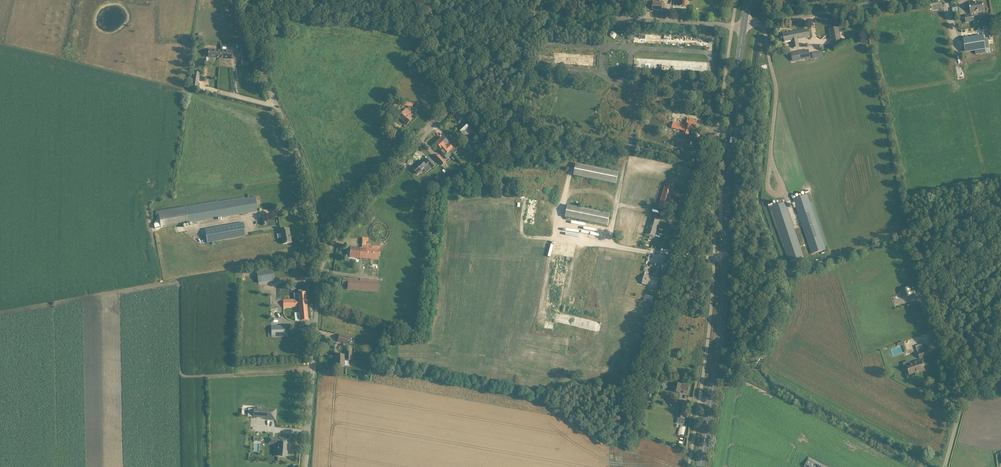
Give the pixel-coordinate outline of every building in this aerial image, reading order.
[(653,2),(652,10),(661,10),(662,2),(653,2)] [(983,11),(983,7),(982,2),(974,3),(974,2),(968,3),(970,13),(971,15),(964,16),(965,22),(974,21),(973,13),(983,11)] [(829,29),(830,34),(832,43),(841,41),(839,27),(829,29)] [(785,42),(789,41),(791,41),(793,48),(799,47),(798,39),(810,37),(809,29),(783,34),(785,42)] [(983,35),(963,39),(965,52),(975,51),(976,55),(990,52),(988,42),(984,42),(983,35)] [(796,52),(798,61),(810,58),(808,49),(796,52)] [(208,59),(220,60),(220,51),(205,51),(205,59),(208,59)] [(220,51),(220,60),(232,60),(232,59),(235,59),(235,53),(232,52),(220,51)] [(436,59),(433,58),(425,55),(423,60),(434,64),(436,59)] [(393,100),(389,105),(387,103),(385,106),(393,113),(399,106),(393,100)] [(398,117),(404,122),(407,125),(413,119),(408,115),(411,112),(406,108),(398,117)] [(683,134),(683,135),(688,136),(691,125),(689,124),(689,123),(696,125),(697,121),(690,119),(689,121),(686,120),(685,126),(680,125),(680,124),(677,123),(676,129),(684,131),(683,134)] [(459,129),(463,133),(470,126),(466,122),(459,129)] [(443,137),(440,141),(449,151),(450,152),(453,155),(457,151),(452,145),(452,146),(451,147),(443,137)] [(449,151),(440,141),(436,144),(440,148),(438,149),(445,156),(450,152),(449,151)] [(435,159),(441,166),(445,162),(439,155),(435,159)] [(412,169),(418,174),(421,172),(429,165),(433,169),(436,166),(430,159),(426,162),(425,164),(421,160),(412,169)] [(573,176),(616,185),(619,172),(576,164),(573,176)] [(659,209),(663,210),(668,211),(675,187),(666,184),(659,209)] [(827,246),(808,191),(805,191),(806,192),(805,192),(806,194),(806,195),(794,199),(813,254),(826,249),(825,247),(827,246)] [(242,200),(241,198),(211,203),(211,202),(156,212),(158,224),(154,225),(155,229),(158,228),(183,224),(251,212),(258,211),(256,197),(242,200)] [(532,224),(537,200),(529,198),(524,222),(532,224)] [(790,261),(804,257),(785,202),(773,206),(772,205),(773,205),(772,203),(771,203),(768,204),(776,228),(780,240),(781,240),(783,248),(784,248),(788,259),(789,258),(790,261)] [(568,205),(567,212),(566,217),(608,226),(610,214),(568,205)] [(647,234),(650,235),(655,237),(660,220),(651,217),(647,234)] [(243,223),(239,224),(205,229),(207,243),(246,236),(243,223)] [(281,230),(283,244),(292,243),(289,229),(281,230)] [(350,257),(379,259),(379,246),(366,246),(366,242),(367,242),(368,238),(363,238),(362,248),(350,247),(350,257)] [(270,275),(274,274),(273,268),(256,271),(258,283),(271,282),(270,275)] [(642,284),(656,288),(659,279),(645,275),(642,284)] [(347,290),(377,292),(378,281),(343,278),(343,284),(348,284),(347,290)] [(914,286),(900,291),(902,299),(917,294),(914,286)] [(296,306),(299,306),(299,304),(308,304),(308,300),(306,301),(306,292),(299,293),(299,299),(283,300),(284,307),(296,307),(296,306)] [(299,306),(300,321),(309,320),(308,304),(299,304),(299,306)] [(271,327),(272,332),(268,332),(268,337),(288,337),(288,326),(271,327)] [(340,335),(338,341),(348,344),(349,337),(340,335)] [(917,353),(919,359),(928,356),(926,350),(917,353)] [(336,367),(345,367),(345,360),(346,360),(346,361),(352,361),(352,357),(352,352),(346,352),(346,355),(344,355),(336,355),(336,367)] [(915,374),(920,372),(924,371),(921,360),(906,366),(909,375),(915,373),(915,374)] [(671,391),(673,392),(680,393),(681,390),(689,391),(690,386),(683,385),(683,384),(675,383),(674,387),(671,387),(670,388),(670,390),(671,391)] [(674,417),(672,424),(683,426),(687,405),(680,403),(677,418),(674,417)] [(652,405),(651,413),(664,416),(666,407),(652,405)] [(249,409),(249,417),(254,417),(254,418),(268,419),(276,420),(276,410),(254,408),(254,409),(249,409)] [(278,449),(278,456),(287,457),(288,445),(289,445),(290,438),(285,438),(279,438),(279,439),(269,438),(269,444),(279,444),(279,448),(278,448),(278,449)] [(804,466),(805,466),(813,466),(815,463),(821,466),(826,466),(809,458),(804,466)]
